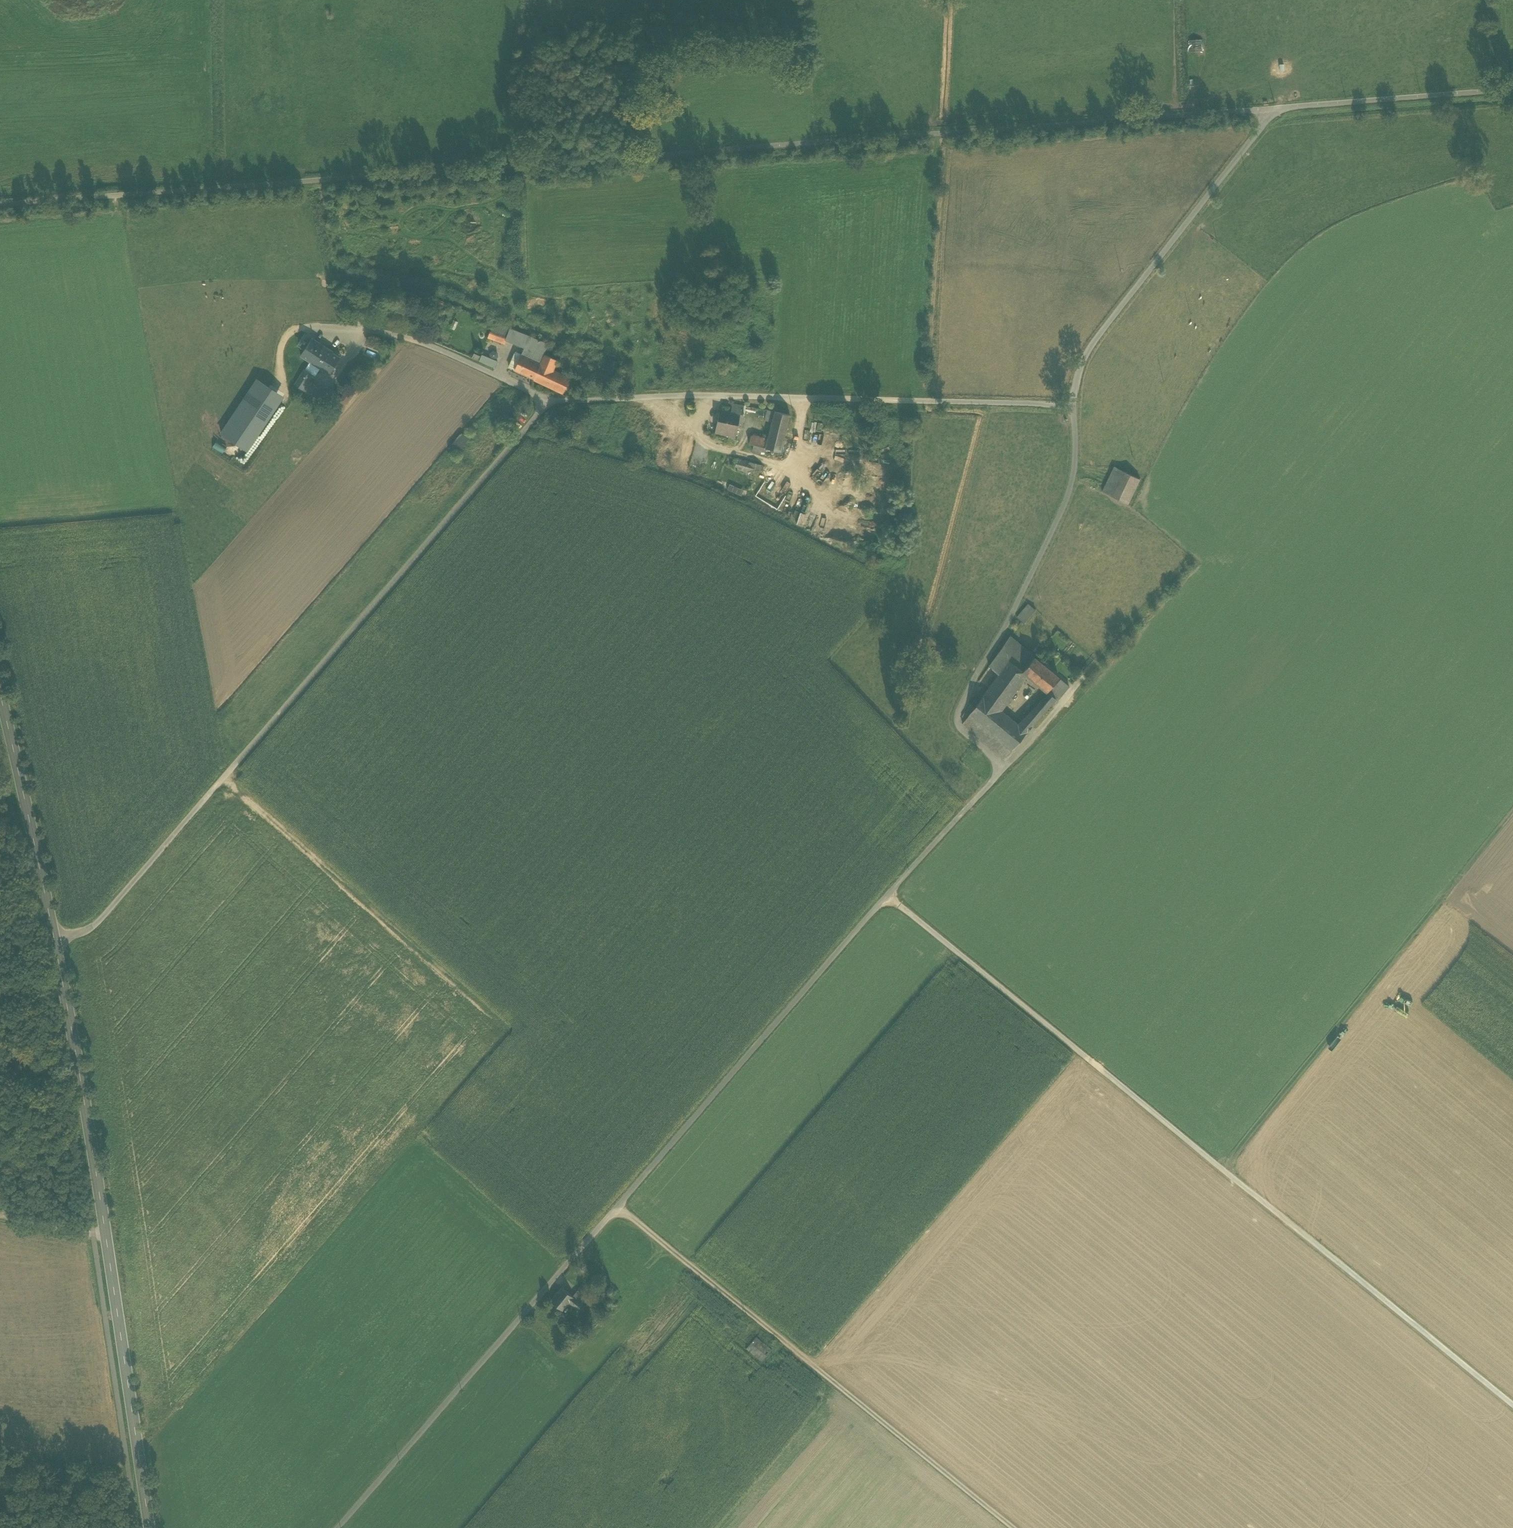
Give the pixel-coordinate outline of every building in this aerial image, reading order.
[(1188,51),(1202,51),(1202,39),(1188,39),(1188,51)] [(358,296),(344,297),(345,310),(358,310),(358,296)] [(505,345),(506,340),(510,330),(478,317),(475,323),(491,330),(488,338),(505,345)] [(450,328),(455,331),(459,323),(454,321),(450,328)] [(549,345),(510,330),(506,340),(524,348),(544,356),(549,345)] [(301,356),(310,362),(320,345),(312,339),(301,356)] [(321,368),(329,374),(339,358),(327,350),(327,349),(320,345),(310,362),(321,368)] [(521,355),(541,364),(544,356),(524,348),(521,354),(521,355)] [(508,367),(515,370),(521,355),(521,354),(515,351),(508,367)] [(472,358),(479,361),(481,357),(474,353),(472,358)] [(479,361),(494,368),(497,361),(482,355),(481,357),(479,361)] [(514,371),(534,380),(539,367),(541,364),(521,355),(515,370),(514,371)] [(544,356),(541,364),(539,367),(552,373),(557,361),(544,356)] [(310,362),(305,370),(312,375),(317,374),(321,368),(310,362)] [(552,373),(539,367),(534,380),(562,392),(567,379),(552,373)] [(295,385),(302,390),(308,381),(312,375),(305,370),(295,385)] [(257,380),(221,434),(248,451),(284,397),(257,380)] [(316,386),(308,381),(302,390),(310,395),(316,386)] [(310,395),(316,399),(322,389),(316,386),(310,395)] [(328,393),(322,389),(316,399),(322,403),(328,393)] [(731,412),(744,415),(745,407),(733,404),(731,412)] [(771,422),(774,411),(767,409),(764,420),(771,422)] [(729,439),(734,440),(739,424),(742,425),(744,415),(731,412),(720,410),(715,433),(729,436),(729,439)] [(790,415),(774,411),(771,422),(767,440),(765,448),(766,448),(781,452),(790,415)] [(568,441),(576,444),(583,420),(575,418),(568,441)] [(461,433),(448,448),(455,454),(469,439),(461,433)] [(754,445),(765,448),(767,440),(751,436),(749,444),(754,445)] [(752,452),(764,455),(766,448),(765,448),(754,445),(752,452)] [(734,468),(748,472),(750,463),(738,460),(734,468)] [(762,465),(750,463),(748,472),(761,470),(762,465)] [(1112,497),(1125,472),(1114,467),(1102,492),(1112,497)] [(1112,497),(1127,504),(1139,479),(1125,472),(1112,497)] [(753,482),(748,490),(754,494),(759,486),(753,482)] [(744,490),(729,484),(727,490),(742,496),(744,490)] [(789,505),(786,516),(796,519),(803,496),(788,492),(788,495),(782,493),(776,514),(779,515),(783,503),(789,505)] [(783,504),(779,516),(784,517),(788,506),(783,504)] [(1017,618),(1024,624),(1036,610),(1029,604),(1017,618)] [(998,674),(983,695),(1002,711),(1027,676),(1022,672),(1034,657),(1010,637),(989,667),(998,674)] [(1027,676),(1046,692),(1059,677),(1034,657),(1022,672),(1027,676)] [(1061,679),(1057,684),(1065,691),(1069,687),(1061,679)] [(1057,701),(1065,691),(1057,684),(1049,694),(1056,699),(1055,699),(1057,701)] [(1032,726),(1050,705),(1055,699),(1056,699),(1049,694),(1048,693),(1023,719),(1032,726)] [(1012,750),(1028,732),(1018,724),(1002,711),(983,695),(979,701),(969,715),(1012,750)] [(962,717),(966,720),(969,715),(979,701),(975,699),(962,717)] [(1004,759),(1012,750),(969,715),(966,720),(963,724),(1004,759)] [(1028,732),(1032,726),(1023,719),(1018,724),(1028,732)] [(3,1173),(11,1174),(12,1165),(3,1164),(3,1173)] [(551,1300),(562,1310),(569,1302),(573,1297),(573,1296),(562,1287),(551,1300)] [(573,1297),(582,1304),(582,1303),(586,1298),(577,1291),(573,1296),(573,1297)] [(569,1302),(578,1309),(582,1304),(573,1297),(569,1302)] [(749,1349),(762,1359),(770,1349),(757,1339),(749,1349)]
